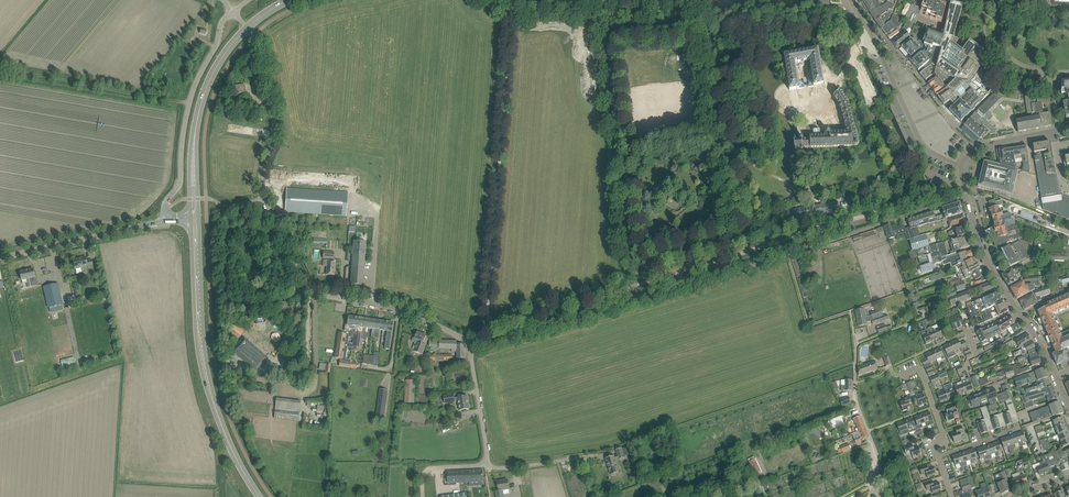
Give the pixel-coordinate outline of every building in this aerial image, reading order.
[(869,12),(881,7),(882,7),(885,7),(887,0),(864,0),(863,1),(869,12)] [(876,21),(884,14),(886,13),(887,13),(888,10),(892,11),(896,2),(896,0),(887,0),(885,7),(882,7),(881,7),(869,12),(871,14),(876,21)] [(947,1),(947,0),(924,0),(921,7),(922,8),(920,14),(917,22),(938,31),(941,23),(944,12),(945,9),(947,1)] [(949,90),(939,98),(944,105),(951,100),(955,105),(949,111),(961,123),(964,120),(964,119),(998,85),(992,91),(991,90),(988,94),(984,90),(986,87),(987,87),(986,86),(991,69),(996,73),(996,72),(983,62),(982,63),(983,63),(981,65),(977,62),(984,51),(969,41),(962,51),(952,43),(963,5),(952,2),(951,2),(951,1),(943,37),(944,37),(940,49),(941,49),(941,51),(939,58),(934,72),(936,75),(945,86),(946,86),(949,90)] [(898,48),(901,45),(909,39),(910,38),(922,8),(912,4),(906,16),(906,21),(907,21),(906,24),(904,27),(906,30),(892,42),(898,48)] [(876,21),(881,29),(887,24),(890,21),(888,18),(891,16),(890,15),(891,15),(892,11),(888,10),(887,13),(886,13),(884,14),(876,21)] [(881,29),(886,35),(893,30),(894,31),(899,27),(900,27),(899,26),(899,25),(900,26),(904,21),(902,20),(899,23),(897,22),(899,17),(893,15),(890,21),(887,24),(881,29)] [(893,30),(886,35),(890,39),(894,36),(898,33),(900,31),(899,29),(900,28),(899,27),(894,31),(893,30)] [(915,67),(919,71),(931,60),(941,51),(941,49),(940,49),(944,37),(943,37),(939,35),(936,34),(927,31),(924,38),(923,41),(917,54),(913,58),(910,61),(913,65),(915,67)] [(911,57),(913,58),(917,54),(923,41),(924,38),(922,35),(919,38),(921,39),(918,41),(914,37),(911,39),(910,38),(909,39),(902,45),(901,45),(902,47),(911,57)] [(823,84),(821,72),(818,49),(783,55),(790,93),(791,93),(793,106),(794,110),(795,115),(795,114),(796,114),(797,117),(800,116),(801,116),(803,116),(806,115),(805,113),(807,113),(806,108),(807,108),(804,91),(803,87),(799,88),(794,62),(797,62),(807,61),(807,60),(809,60),(813,85),(823,84)] [(941,51),(931,60),(934,63),(939,58),(941,51)] [(926,69),(923,71),(920,74),(926,81),(932,76),(928,72),(926,69)] [(935,93),(935,94),(945,86),(936,75),(931,79),(932,81),(928,84),(928,83),(928,84),(935,93)] [(234,86),(235,94),(246,92),(245,84),(234,86)] [(935,94),(939,98),(949,90),(946,86),(945,86),(935,94)] [(994,95),(999,100),(1002,98),(1019,100),(1020,92),(999,90),(994,95)] [(859,142),(858,142),(849,103),(841,91),(831,98),(834,103),(834,104),(837,108),(843,129),(843,131),(830,132),(830,130),(828,129),(826,129),(825,131),(825,139),(815,139),(809,139),(806,139),(806,147),(809,147),(815,147),(853,147),(854,147),(854,148),(855,148),(856,148),(857,148),(858,148),(858,147),(859,147),(859,146),(860,145),(860,144),(859,144),(859,143),(859,142)] [(1027,114),(1033,113),(1030,94),(1030,93),(1030,94),(1025,93),(1024,93),(1027,113),(1027,114)] [(978,110),(964,125),(980,139),(982,137),(983,138),(985,135),(986,136),(988,133),(989,134),(997,133),(997,131),(989,124),(986,121),(988,118),(990,120),(993,116),(991,115),(992,114),(988,111),(999,100),(994,95),(993,94),(978,110)] [(1052,118),(1050,95),(1037,95),(1030,94),(1033,113),(1035,112),(1036,116),(1038,115),(1041,128),(1052,126),(1050,118),(1052,118)] [(1038,115),(1036,116),(1016,119),(1017,125),(1018,131),(1018,132),(1041,128),(1038,115)] [(795,151),(803,150),(803,147),(806,147),(806,139),(803,139),(803,137),(801,135),(799,136),(799,139),(794,139),(795,151)] [(1043,210),(1057,216),(1064,197),(1061,195),(1060,195),(1057,180),(1058,180),(1057,174),(1055,174),(1050,142),(1033,145),(1033,150),(1035,156),(1034,156),(1035,162),(1035,161),(1041,198),(1043,210)] [(1026,146),(1013,148),(1014,159),(1015,163),(1022,161),(1023,164),(1029,163),(1027,154),(1027,151),(1026,146)] [(998,159),(999,165),(1000,165),(1016,168),(1015,163),(1014,159),(1013,148),(1005,149),(1001,150),(999,152),(1000,158),(998,159)] [(1000,165),(999,165),(984,161),(978,187),(983,188),(991,190),(1012,196),(1018,170),(1000,165)] [(865,174),(841,180),(842,185),(866,179),(865,174)] [(308,190),(286,188),(285,212),(307,213),(347,216),(348,192),(308,190)] [(1057,216),(1068,220),(1068,198),(1067,198),(1065,197),(1064,197),(1057,216)] [(994,200),(989,202),(991,209),(989,209),(989,211),(998,209),(998,206),(1001,205),(1002,210),(1031,219),(1033,214),(1018,209),(1019,207),(1002,201),(1001,201),(1001,200),(995,202),(994,200)] [(838,202),(819,205),(814,206),(812,207),(809,207),(792,210),(793,217),(790,217),(791,222),(795,221),(795,218),(811,215),(813,215),(815,215),(840,210),(838,202)] [(942,208),(944,213),(961,208),(960,203),(942,208)] [(940,220),(942,220),(948,218),(963,213),(961,208),(944,213),(945,215),(941,217),(941,218),(940,218),(940,220)] [(998,209),(989,211),(990,214),(991,214),(993,219),(1009,215),(1008,213),(1001,215),(1000,210),(999,211),(998,209)] [(911,229),(917,227),(929,223),(929,224),(936,221),(935,216),(933,211),(908,219),(909,225),(911,229)] [(948,218),(942,220),(943,223),(949,221),(950,227),(965,224),(963,214),(963,213),(948,218)] [(1009,215),(993,219),(995,227),(1003,224),(1004,227),(1015,224),(1015,223),(1014,220),(1012,221),(1011,217),(1010,215),(1009,215)] [(991,228),(990,228),(992,238),(994,238),(1015,232),(1020,230),(1017,227),(1015,224),(1004,227),(1003,224),(995,227),(991,228)] [(888,235),(890,239),(894,237),(894,236),(905,232),(905,231),(903,226),(892,229),(890,225),(884,227),(886,231),(887,236),(888,235)] [(920,236),(917,227),(911,229),(914,238),(920,236)] [(953,230),(950,232),(948,233),(949,235),(951,234),(952,238),(957,238),(967,235),(965,227),(953,230)] [(994,238),(992,238),(995,248),(996,247),(1000,246),(1000,245),(1001,245),(1006,244),(1009,241),(1018,239),(1023,236),(1020,230),(1015,232),(994,238)] [(929,243),(926,234),(909,239),(913,250),(929,245),(929,243)] [(952,240),(949,241),(950,245),(953,244),(955,251),(960,250),(970,247),(967,237),(952,241),(952,240)] [(1028,251),(1029,240),(1020,242),(1014,245),(1013,244),(1002,250),(1007,260),(1015,256),(1014,254),(1020,251),(1028,251)] [(354,241),(351,279),(351,285),(362,285),(363,280),(366,241),(354,241)] [(929,246),(930,253),(946,249),(944,242),(937,244),(932,245),(930,246),(929,246)] [(930,253),(933,261),(942,258),(946,256),(948,255),(946,249),(930,253)] [(945,261),(945,262),(945,263),(946,263),(947,263),(952,262),(954,267),(957,265),(959,265),(958,264),(969,260),(974,258),(971,250),(966,252),(946,258),(947,260),(946,260),(945,261)] [(334,252),(329,252),(323,251),(323,258),(327,258),(326,274),(334,275),(335,261),(334,261),(334,252)] [(1015,256),(1007,260),(1010,267),(1018,263),(1017,262),(1021,260),(1020,259),(1027,255),(1032,256),(1032,253),(1031,253),(1031,252),(1026,251),(1026,252),(1019,251),(1017,253),(1018,254),(1015,256)] [(73,260),(74,265),(75,268),(83,267),(83,268),(92,266),(91,259),(86,261),(85,257),(73,260)] [(957,265),(954,267),(956,272),(957,274),(962,271),(968,269),(978,264),(977,262),(975,258),(974,258),(969,260),(958,264),(959,265),(957,265)] [(962,271),(957,274),(959,278),(960,277),(961,280),(964,279),(971,276),(971,274),(972,274),(973,272),(979,267),(978,264),(968,269),(962,271)] [(973,272),(972,274),(972,275),(975,278),(976,280),(978,280),(978,279),(985,275),(984,274),(980,268),(979,267),(973,272)] [(35,277),(33,269),(24,271),(24,270),(21,270),(21,271),(19,272),(21,280),(22,280),(23,283),(27,283),(28,287),(32,286),(31,281),(32,281),(31,278),(35,277)] [(1002,275),(1008,286),(1018,280),(1023,278),(1018,270),(1012,270),(1002,275)] [(976,280),(973,281),(974,285),(986,281),(988,280),(985,275),(978,279),(978,280),(976,280)] [(1057,284),(1061,283),(1062,284),(1068,283),(1068,279),(1068,276),(1060,278),(1061,279),(1056,281),(1057,284)] [(964,281),(962,282),(960,282),(959,279),(951,282),(952,286),(955,285),(957,291),(966,288),(964,281)] [(1015,285),(1010,288),(1014,294),(1017,299),(1018,298),(1023,296),(1029,292),(1035,289),(1034,289),(1033,287),(1033,286),(1038,281),(1035,281),(1030,282),(1028,283),(1024,284),(1023,281),(1015,285)] [(978,287),(962,293),(965,300),(973,298),(971,294),(979,291),(981,295),(994,289),(990,282),(978,287)] [(57,283),(44,286),(49,307),(62,304),(57,283)] [(1057,284),(1049,287),(1043,289),(1038,291),(1034,292),(1032,293),(1024,297),(1019,300),(1021,303),(1021,305),(1022,304),(1039,295),(1040,297),(1050,293),(1051,295),(1052,296),(1064,290),(1064,289),(1062,284),(1061,283),(1057,284)] [(965,300),(962,293),(956,296),(955,292),(947,295),(948,300),(949,299),(951,304),(958,301),(959,303),(965,300)] [(1004,301),(1000,296),(997,292),(996,292),(976,301),(974,301),(974,300),(968,303),(960,306),(962,309),(967,306),(971,314),(975,311),(976,313),(978,312),(981,311),(984,318),(985,318),(986,321),(985,321),(993,318),(988,308),(995,305),(1003,302),(1004,301)] [(1047,303),(1048,306),(1049,306),(1052,314),(1068,307),(1068,294),(1047,303)] [(1039,295),(1022,304),(1025,309),(1030,306),(1037,303),(1037,302),(1041,300),(1040,297),(1039,295)] [(855,310),(857,318),(869,316),(867,309),(878,306),(876,301),(861,307),(861,309),(855,310)] [(1006,306),(1003,302),(995,305),(997,310),(1006,306)] [(1008,310),(1006,306),(997,310),(999,315),(1008,310)] [(1048,306),(1038,311),(1056,353),(1063,350),(1061,346),(1063,346),(1061,343),(1060,344),(1059,342),(1063,340),(1061,334),(1052,314),(1049,306),(1048,306)] [(869,316),(857,318),(858,327),(867,325),(866,322),(872,321),(873,324),(877,323),(885,320),(883,313),(884,313),(882,308),(870,312),(871,315),(869,316)] [(1010,315),(1002,320),(1008,329),(1011,327),(1014,331),(1020,327),(1016,321),(1014,322),(1010,315)] [(355,330),(357,317),(348,316),(347,321),(347,325),(345,325),(344,331),(346,331),(346,333),(348,333),(349,329),(355,330)] [(961,316),(950,320),(954,330),(965,325),(961,316)] [(364,318),(357,317),(355,330),(354,335),(353,343),(353,347),(360,348),(361,340),(366,340),(367,337),(363,336),(364,333),(362,332),(364,318)] [(371,319),(364,318),(362,332),(364,333),(363,336),(367,337),(367,333),(366,333),(366,328),(369,328),(371,319)] [(377,320),(371,319),(369,328),(372,329),(371,337),(371,342),(373,342),(372,345),(375,345),(376,342),(376,341),(376,338),(375,338),(377,320)] [(384,321),(377,320),(375,338),(376,338),(376,341),(378,341),(378,338),(380,330),(383,330),(384,321)] [(935,340),(929,328),(926,320),(922,322),(925,328),(926,328),(927,329),(926,329),(928,333),(923,336),(923,337),(924,339),(925,340),(926,344),(935,340)] [(997,322),(996,322),(1001,333),(1008,329),(1002,320),(997,323),(997,322)] [(393,322),(384,321),(383,330),(387,331),(385,348),(389,349),(393,322)] [(996,322),(990,325),(995,336),(1001,333),(996,322)] [(235,324),(231,328),(240,336),(244,332),(235,324)] [(876,327),(879,333),(887,330),(885,324),(876,327)] [(984,328),(983,328),(988,339),(989,339),(988,339),(995,336),(990,325),(984,328)] [(931,327),(929,328),(935,340),(943,336),(939,328),(933,331),(931,327)] [(988,339),(983,328),(977,331),(982,342),(988,339)] [(1059,342),(1060,344),(1061,343),(1063,346),(1061,346),(1063,350),(1064,349),(1064,350),(1067,348),(1068,347),(1068,330),(1061,334),(1063,340),(1059,342)] [(353,343),(348,342),(349,334),(346,334),(338,332),(338,333),(338,335),(337,335),(337,336),(338,336),(338,338),(337,338),(337,339),(338,339),(337,341),(336,341),(337,341),(337,344),(336,344),(337,344),(337,345),(348,346),(348,347),(352,348),(353,347),(353,343)] [(413,351),(422,354),(426,345),(423,343),(423,342),(424,342),(426,335),(418,332),(416,336),(414,335),(412,341),(417,343),(413,351)] [(1027,334),(1015,340),(1018,345),(1019,347),(1021,346),(1032,340),(1031,339),(1028,333),(1027,334)] [(244,337),(233,350),(256,371),(268,358),(244,337)] [(1003,343),(1005,347),(1013,342),(1011,338),(1003,343)] [(962,352),(964,351),(969,348),(965,340),(960,343),(958,339),(951,343),(955,351),(960,348),(962,352)] [(439,349),(452,349),(452,341),(430,340),(429,347),(439,347),(439,349)] [(1032,340),(1021,346),(1023,350),(1025,354),(1036,349),(1034,344),(1032,340)] [(452,341),(452,349),(452,351),(457,352),(457,358),(465,358),(464,345),(462,345),(457,345),(457,341),(452,341)] [(950,353),(955,351),(951,343),(943,346),(946,351),(947,354),(948,356),(952,355),(950,353)] [(348,346),(337,345),(335,358),(340,359),(340,361),(339,366),(350,367),(350,363),(351,360),(346,359),(348,347),(348,346)] [(940,348),(933,351),(937,359),(938,361),(942,359),(945,358),(944,356),(944,355),(943,353),(940,348)] [(1052,354),(1057,365),(1062,362),(1063,364),(1068,361),(1068,352),(1067,348),(1064,350),(1064,349),(1063,350),(1056,353),(1052,354)] [(1018,360),(1015,361),(1016,363),(1024,360),(1023,359),(1025,358),(1026,361),(1030,359),(1039,356),(1036,349),(1025,354),(1021,355),(1021,356),(1017,357),(1018,360)] [(922,361),(925,368),(931,366),(930,365),(932,364),(931,362),(937,359),(933,351),(925,355),(927,358),(922,361)] [(43,355),(45,361),(57,358),(56,352),(43,355)] [(882,353),(884,358),(886,366),(891,364),(889,356),(888,356),(886,352),(882,353)] [(1039,356),(1030,359),(1032,366),(1040,363),(1042,362),(1041,360),(1039,356)] [(858,366),(859,375),(878,369),(875,361),(858,366)] [(1018,370),(1016,366),(1014,366),(1014,367),(1006,370),(1002,371),(1002,372),(997,373),(998,376),(1001,375),(1001,376),(1003,375),(1004,374),(1005,373),(1007,377),(1015,374),(1013,371),(1018,370)] [(1047,377),(1043,368),(1028,374),(1031,382),(1036,380),(1036,381),(1047,377)] [(257,383),(258,375),(253,374),(252,375),(244,374),(242,384),(251,385),(251,382),(257,383)] [(1028,374),(1014,379),(1017,387),(1015,388),(1016,391),(1020,389),(1019,386),(1031,382),(1028,374)] [(981,386),(978,381),(976,376),(972,377),(976,388),(981,386)] [(979,380),(981,386),(989,383),(987,377),(979,380)] [(1047,377),(1036,381),(1037,384),(1039,383),(1039,384),(1032,386),(1027,388),(1025,388),(1026,391),(1026,393),(1028,392),(1041,389),(1050,386),(1047,377)] [(973,389),(970,381),(969,378),(961,380),(961,381),(962,384),(966,392),(973,389)] [(842,390),(845,390),(845,391),(852,390),(852,379),(845,380),(845,385),(841,385),(842,390)] [(405,402),(414,403),(415,381),(406,380),(405,402)] [(962,384),(961,381),(954,384),(955,387),(956,390),(958,395),(966,392),(962,384)] [(910,382),(906,384),(909,393),(914,391),(912,388),(915,387),(916,385),(914,382),(911,383),(910,382)] [(949,389),(945,390),(948,399),(956,396),(954,391),(953,387),(953,388),(952,385),(948,386),(949,389)] [(1024,403),(1029,401),(1036,399),(1046,395),(1048,401),(1057,398),(1053,386),(1044,389),(1022,396),(1024,403)] [(1007,399),(1004,392),(997,395),(995,388),(990,390),(989,389),(983,392),(984,392),(969,398),(970,400),(968,400),(970,405),(971,404),(972,406),(979,403),(991,399),(993,404),(1007,399)] [(388,390),(380,389),(376,416),(384,417),(388,390)] [(948,399),(945,390),(941,392),(940,389),(936,391),(937,393),(940,402),(948,399)] [(1004,391),(1004,392),(1007,400),(1012,398),(1009,389),(1004,391)] [(912,396),(915,404),(918,403),(920,406),(927,403),(923,393),(919,395),(918,394),(912,396)] [(443,395),(445,403),(456,401),(455,401),(458,401),(460,410),(470,408),(468,395),(458,397),(455,398),(454,394),(443,395)] [(849,396),(840,400),(842,404),(842,406),(851,402),(849,396)] [(900,406),(901,407),(903,411),(907,409),(908,410),(911,409),(910,404),(912,403),(909,397),(903,399),(904,401),(900,403),(900,404),(900,406)] [(274,418),(298,421),(300,401),(277,398),(274,418)] [(1009,411),(1002,413),(1005,421),(1006,425),(1013,423),(1011,417),(1017,415),(1011,399),(1005,401),(1009,411)] [(1056,416),(1064,413),(1059,401),(1049,405),(1049,406),(1029,413),(1033,423),(1054,416),(1056,416)] [(946,408),(948,413),(944,414),(947,421),(957,418),(956,415),(958,415),(955,405),(946,408)] [(990,417),(986,406),(981,408),(984,419),(977,422),(981,434),(988,431),(986,426),(992,424),(990,417)] [(930,411),(922,414),(925,423),(926,425),(927,426),(932,424),(931,421),(933,420),(930,411)] [(1002,413),(990,417),(992,424),(994,429),(1000,427),(999,423),(1005,421),(1002,413)] [(917,425),(916,425),(918,429),(923,428),(922,424),(925,423),(922,414),(914,417),(917,425)] [(850,434),(854,433),(859,431),(859,429),(864,426),(860,416),(853,419),(855,423),(856,423),(858,428),(856,429),(855,426),(848,429),(850,434)] [(1053,420),(1056,427),(1065,424),(1062,417),(1053,420)] [(912,418),(905,421),(908,429),(910,428),(912,432),(918,430),(918,429),(916,425),(915,425),(912,418)] [(908,429),(905,421),(897,424),(900,432),(901,436),(909,433),(908,429)] [(447,424),(441,427),(444,433),(450,430),(447,424)] [(1056,427),(1058,434),(1067,430),(1065,424),(1056,427)] [(859,431),(854,433),(856,438),(854,439),(856,443),(862,441),(861,440),(869,437),(864,426),(859,429),(859,431)] [(951,434),(954,442),(963,439),(961,434),(964,433),(961,426),(955,428),(956,432),(951,434)] [(1060,440),(1068,437),(1068,435),(1067,430),(1058,434),(1060,440)] [(1023,431),(1015,434),(1020,447),(1027,444),(1026,440),(1023,431)] [(1015,434),(1008,436),(1013,449),(1015,449),(1016,448),(1015,444),(1018,443),(1020,447),(1015,434)] [(1013,449),(1008,436),(1001,439),(1004,448),(1008,447),(1010,450),(1011,455),(1014,453),(1013,449)] [(1060,440),(1062,444),(1063,447),(1068,445),(1068,437),(1060,440)] [(999,441),(992,444),(996,457),(999,456),(999,452),(1002,450),(999,441)] [(906,454),(912,452),(914,458),(922,455),(919,446),(913,448),(912,444),(904,447),(906,454)] [(992,444),(985,446),(989,459),(990,461),(992,460),(991,459),(992,458),(991,454),(995,453),(996,457),(992,444)] [(987,460),(989,459),(985,446),(977,449),(979,454),(980,458),(984,457),(986,460),(987,460)] [(616,450),(616,451),(617,455),(614,456),(606,458),(611,475),(619,472),(615,460),(619,459),(625,458),(622,448),(616,450)] [(974,448),(967,451),(972,464),(975,463),(974,459),(978,457),(974,448)] [(1044,456),(1048,465),(1048,467),(1055,464),(1057,468),(1060,467),(1058,461),(1060,460),(1062,465),(1064,464),(1066,469),(1068,468),(1068,449),(1062,452),(1061,449),(1044,456)] [(967,451),(960,453),(964,466),(967,465),(966,461),(970,460),(971,464),(972,464),(967,451)] [(964,466),(960,453),(952,456),(955,465),(959,464),(961,467),(964,466)] [(1048,465),(1044,456),(1041,457),(1043,461),(1039,463),(1041,466),(1033,468),(1035,473),(1039,472),(1040,475),(1041,475),(1043,474),(1044,473),(1050,471),(1048,467),(1048,465)] [(755,458),(746,463),(747,466),(744,467),(746,471),(749,469),(752,477),(762,473),(755,458)] [(1015,462),(1016,466),(1018,470),(1024,468),(1025,468),(1027,467),(1025,462),(1023,462),(1022,459),(1015,462)] [(920,467),(919,468),(922,475),(926,473),(928,477),(932,476),(932,475),(936,474),(935,472),(936,471),(935,468),(934,468),(933,466),(928,468),(927,465),(926,465),(920,467)] [(1005,472),(1004,472),(1005,476),(1012,474),(1011,472),(1012,471),(1011,468),(1004,471),(1005,472)] [(483,481),(483,480),(483,476),(482,470),(448,472),(448,483),(454,483),(483,481)] [(1005,476),(1004,472),(998,474),(1001,480),(997,482),(998,485),(999,487),(1002,493),(1009,490),(1005,481),(1007,480),(1005,476)] [(1019,472),(1016,474),(1021,486),(1023,484),(1028,482),(1024,475),(1019,477),(1018,476),(1020,475),(1019,472)] [(1021,486),(1016,474),(1012,475),(1013,478),(1015,477),(1016,478),(1011,481),(1014,488),(1018,486),(1018,487),(1021,486)] [(496,496),(504,496),(503,490),(509,489),(507,479),(497,481),(499,490),(495,491),(496,496)] [(932,480),(926,483),(925,483),(927,490),(932,488),(933,493),(938,491),(937,491),(941,489),(941,488),(941,487),(940,484),(939,483),(939,482),(934,484),(932,480)] [(963,490),(960,491),(962,495),(962,496),(971,496),(970,495),(973,494),(974,496),(972,491),(969,482),(961,485),(963,490)] [(989,491),(987,488),(985,482),(980,484),(981,487),(982,490),(976,492),(977,495),(978,496),(990,496),(989,491)] [(441,489),(437,490),(438,496),(467,496),(467,493),(463,493),(463,491),(466,490),(466,484),(462,485),(462,486),(441,489)]
